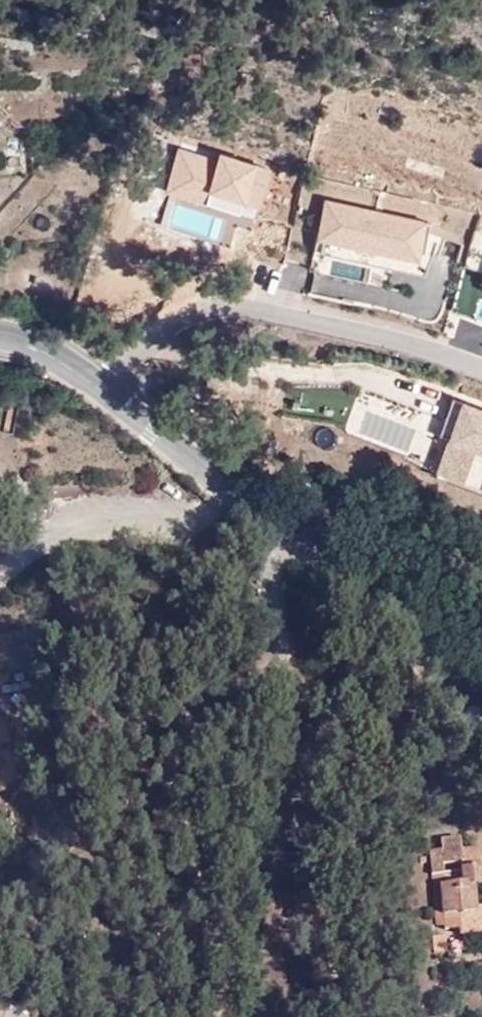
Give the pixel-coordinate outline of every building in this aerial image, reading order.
[(427,221),(322,195),(312,238),(418,262),(427,221)] [(284,267),(283,290),(308,290),(309,267),(284,267)] [(454,399),(428,471),(478,492),(481,482),(481,410),(454,399)] [(430,857),(434,918),(442,918),(441,937),(458,935),(458,939),(481,937),(481,913),(470,913),(469,890),(480,890),(477,851),(455,853),(454,844),(436,845),(437,856),(430,857)] [(434,918),(430,857),(425,857),(430,919),(434,918)]
